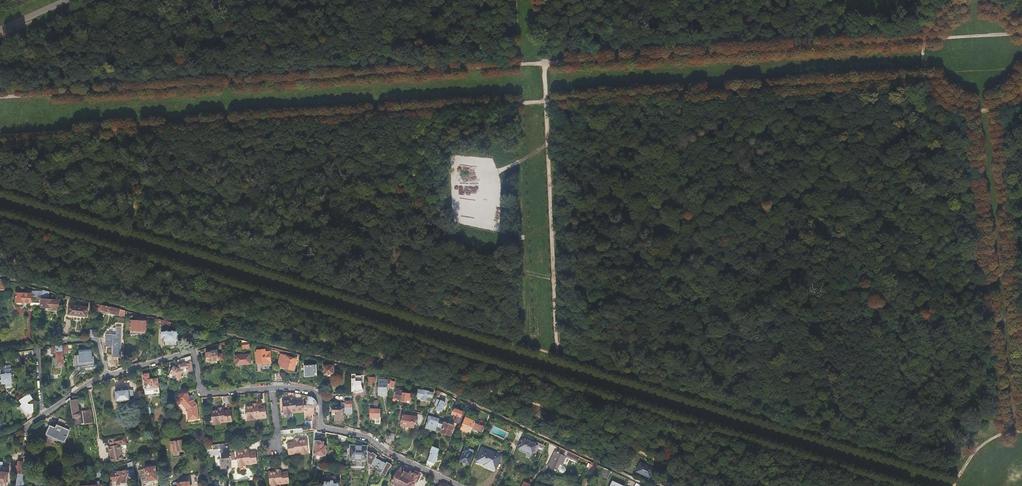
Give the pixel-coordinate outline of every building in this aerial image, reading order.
[(851,12),(834,13),(834,24),(852,23),(851,12)] [(51,292),(43,290),(43,295),(42,299),(41,305),(41,306),(58,308),(58,305),(62,305),(62,300),(58,299),(58,301),(50,299),(51,292)] [(40,299),(42,299),(43,295),(27,292),(27,294),(17,293),(16,302),(39,305),(40,299)] [(126,311),(119,309),(98,304),(95,303),(94,309),(118,315),(119,311),(124,313),(125,313),(126,311)] [(88,317),(89,307),(70,305),(68,318),(75,318),(75,315),(88,317)] [(131,320),(131,334),(137,334),(137,332),(145,332),(146,321),(131,320)] [(122,327),(118,327),(118,332),(118,335),(110,335),(108,335),(108,337),(106,336),(106,342),(107,342),(107,345),(114,345),(114,344),(115,344),(115,357),(122,357),(122,327)] [(169,331),(165,331),(161,332),(161,338),(164,337),(164,341),(165,341),(166,343),(166,345),(177,345),(177,341),(178,341),(178,331),(169,331)] [(69,352),(68,345),(52,346),(53,352),(56,352),(57,366),(65,365),(64,353),(69,352)] [(92,348),(78,349),(79,355),(74,355),(75,368),(95,367),(94,354),(92,354),(92,348)] [(212,352),(206,353),(207,362),(218,360),(218,359),(222,359),(222,353),(217,354),(217,350),(212,351),(212,352)] [(265,350),(258,351),(258,353),(257,353),(258,363),(261,363),(261,365),(261,366),(271,366),(270,363),(271,363),(270,352),(265,353),(265,350)] [(250,354),(236,355),(237,365),(251,364),(250,354)] [(281,354),(279,364),(283,365),(283,367),(291,369),(294,367),(296,359),(286,356),(286,355),(281,354)] [(190,356),(183,358),(184,363),(185,363),(186,364),(183,365),(182,364),(179,365),(178,369),(174,367),(171,374),(177,377),(176,380),(181,382),(183,377),(182,376),(184,372),(185,372),(193,371),(190,356)] [(316,365),(304,366),(304,376),(317,375),(316,365)] [(334,365),(324,366),(324,375),(334,375),(334,365)] [(1,370),(2,384),(6,383),(13,382),(12,369),(11,369),(1,370)] [(149,374),(143,375),(145,390),(146,395),(151,394),(160,393),(159,387),(158,378),(153,379),(149,379),(149,374)] [(355,374),(352,374),(352,389),(356,389),(356,390),(363,389),(362,385),(361,375),(355,375),(355,374)] [(378,379),(378,394),(387,395),(387,387),(390,387),(391,381),(391,380),(384,379),(384,378),(381,378),(381,379),(378,379)] [(321,384),(323,382),(316,381),(314,388),(316,389),(319,389),(321,390),(321,384)] [(132,388),(115,390),(117,400),(134,398),(134,394),(138,394),(137,389),(135,389),(135,388),(132,388)] [(432,399),(434,393),(418,389),(416,397),(421,399),(427,401),(428,397),(432,399)] [(186,390),(174,397),(178,405),(182,403),(188,409),(189,417),(189,419),(194,419),(199,418),(198,404),(194,401),(195,399),(192,396),(191,397),(189,396),(186,390)] [(411,394),(403,393),(403,391),(401,391),(397,392),(394,392),(393,397),(396,397),(396,398),(399,400),(401,401),(401,402),(407,403),(407,401),(409,401),(411,394)] [(33,399),(30,394),(19,400),(22,405),(19,406),(26,417),(34,412),(34,404),(29,404),(27,402),(33,399)] [(311,396),(307,395),(306,396),(306,403),(304,404),(303,407),(306,407),(306,405),(314,407),(314,409),(316,409),(316,408),(317,407),(318,406),(317,403),(316,400),(314,399),(313,397),(311,396)] [(283,399),(285,410),(289,409),(289,411),(297,410),(297,411),(304,411),(303,407),(304,404),(303,397),(283,399)] [(437,399),(434,405),(438,406),(436,409),(441,411),(445,403),(437,399)] [(77,400),(70,401),(74,426),(94,423),(91,409),(82,411),(82,412),(80,412),(80,411),(79,411),(77,400)] [(345,408),(345,412),(353,412),(353,401),(345,401),(345,403),(345,408)] [(245,406),(247,416),(252,416),(252,418),(261,417),(261,418),(266,417),(266,412),(267,412),(266,405),(259,406),(259,404),(245,406)] [(336,421),(344,421),(345,412),(345,408),(341,408),(333,407),(333,413),(336,413),(336,421)] [(211,410),(213,421),(218,420),(218,423),(231,421),(231,417),(232,417),(231,409),(224,410),(224,408),(211,410)] [(376,422),(380,422),(381,416),(379,416),(379,408),(370,408),(370,417),(373,417),(373,418),(376,420),(376,422)] [(455,409),(453,414),(458,416),(456,422),(459,423),(463,412),(455,409)] [(468,413),(465,411),(462,419),(465,421),(461,430),(470,434),(473,427),(482,431),(486,422),(482,420),(481,422),(476,419),(476,421),(467,417),(468,413)] [(403,415),(402,425),(414,427),(415,417),(403,415)] [(426,428),(436,431),(439,421),(440,419),(429,416),(426,428)] [(51,425),(47,433),(65,442),(71,430),(71,428),(69,424),(67,423),(68,421),(61,418),(56,427),(51,425)] [(439,421),(436,431),(451,436),(454,426),(439,421)] [(127,443),(125,436),(109,439),(110,446),(108,447),(109,452),(110,457),(111,462),(123,460),(120,444),(127,443)] [(291,454),(305,452),(305,450),(310,449),(308,438),(295,440),(295,442),(289,443),(289,450),(291,449),(291,454)] [(542,455),(546,447),(534,442),(534,443),(523,438),(518,448),(533,456),(535,450),(540,452),(539,454),(542,455)] [(182,440),(170,442),(172,452),(184,451),(182,440)] [(314,453),(314,458),(315,459),(323,460),(325,459),(326,446),(324,446),(324,442),(321,442),(321,441),(316,440),(315,453),(314,453)] [(231,443),(220,444),(220,448),(222,447),(222,448),(224,448),(224,458),(222,458),(220,458),(221,469),(229,468),(232,468),(231,443)] [(432,447),(430,453),(431,453),(426,466),(432,469),(433,464),(434,465),(437,455),(436,455),(440,446),(435,444),(434,447),(432,447)] [(350,445),(350,458),(367,459),(367,446),(350,445)] [(469,449),(465,447),(463,452),(459,461),(469,465),(472,456),(467,454),(469,449)] [(577,462),(579,456),(558,447),(556,452),(555,451),(552,457),(554,457),(550,467),(554,469),(554,470),(556,471),(556,470),(559,471),(562,472),(564,471),(566,468),(565,466),(562,465),(566,457),(577,462)] [(485,465),(494,468),(497,460),(499,461),(501,456),(482,448),(477,461),(485,464),(485,465)] [(236,452),(237,463),(242,462),(242,464),(250,463),(250,464),(257,464),(256,459),(258,459),(257,452),(250,453),(249,451),(236,452)] [(368,451),(367,470),(374,470),(382,474),(381,475),(381,476),(382,476),(382,477),(383,477),(384,477),(385,477),(385,476),(391,464),(386,462),(384,465),(375,458),(377,456),(372,452),(371,453),(368,451)] [(5,485),(8,485),(10,466),(5,465),(5,467),(3,466),(4,461),(0,461),(0,485),(5,485)] [(598,465),(591,462),(588,468),(594,471),(596,466),(598,465)] [(653,471),(637,463),(633,472),(649,480),(653,471)] [(391,483),(396,485),(411,485),(413,485),(419,473),(414,471),(413,473),(410,472),(409,474),(404,471),(405,469),(399,466),(391,483)] [(156,467),(146,469),(148,481),(158,480),(156,467)] [(611,471),(604,468),(601,475),(608,478),(611,471)] [(136,477),(134,470),(111,472),(112,483),(126,482),(127,480),(127,478),(136,477)]
